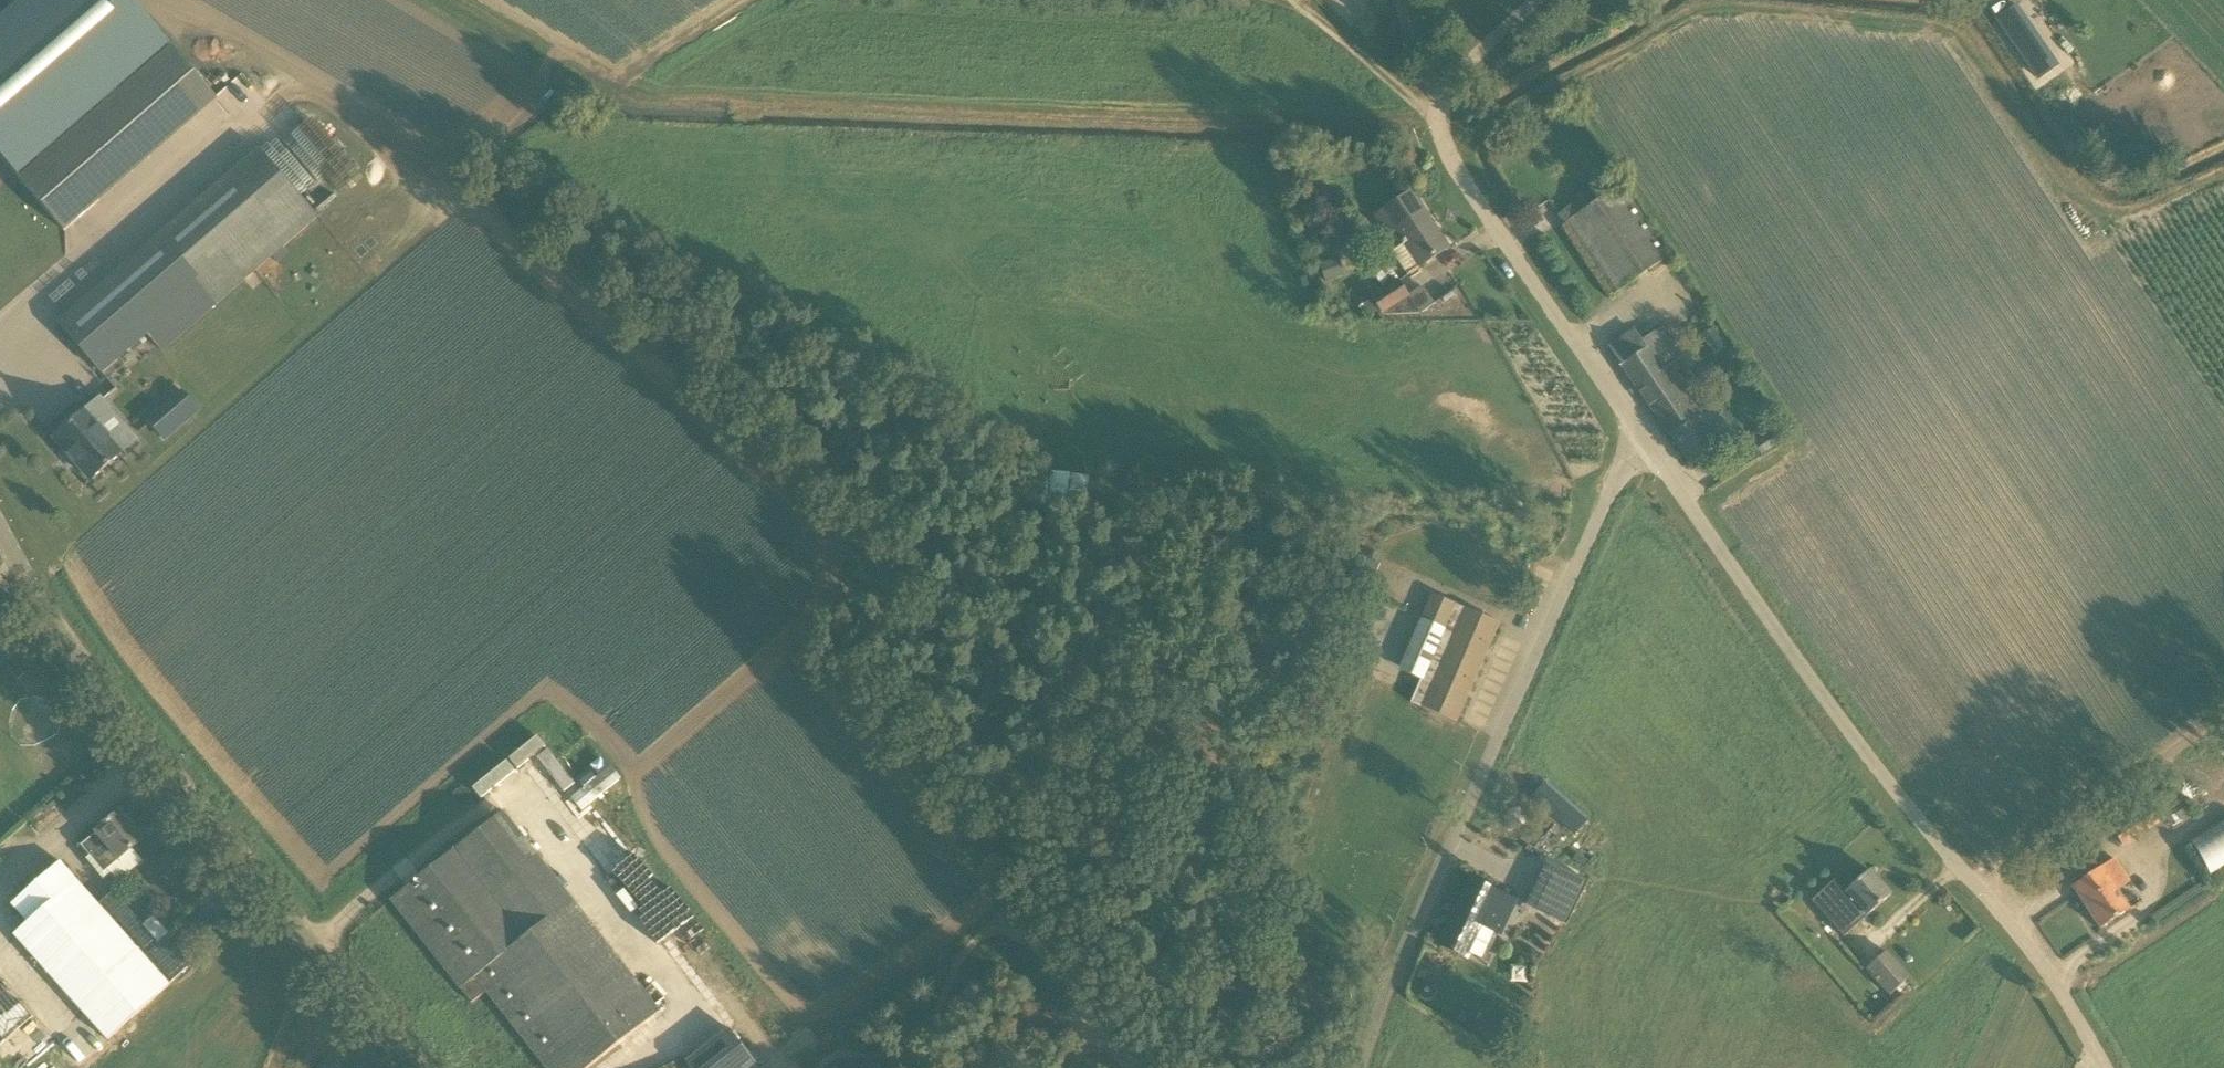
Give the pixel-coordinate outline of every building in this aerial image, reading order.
[(1999,15),(2034,81),(2057,69),(2023,2),(1999,15)] [(19,179),(64,231),(215,101),(170,49),(19,179)] [(318,219),(259,150),(159,236),(58,323),(101,373),(200,288),(216,307),(318,219)] [(1668,257),(1618,185),(1592,203),(1583,210),(1563,223),(1613,296),(1668,257)] [(1575,198),(1583,210),(1592,203),(1585,191),(1575,198)] [(1391,251),(1407,275),(1447,248),(1410,192),(1375,215),(1397,247),(1391,251)] [(1322,263),(1325,277),(1343,273),(1340,259),(1322,263)] [(1381,313),(1407,296),(1398,281),(1372,298),(1381,313)] [(1426,286),(1411,293),(1418,309),(1433,302),(1426,286)] [(1634,331),(1608,349),(1690,466),(1715,449),(1695,419),(1713,407),(1658,329),(1641,341),(1634,331)] [(199,411),(182,392),(148,421),(165,440),(199,411)] [(91,480),(122,454),(99,427),(114,414),(100,398),(54,438),(91,480)] [(1776,430),(1753,444),(1761,456),(1783,443),(1776,430)] [(1432,594),(1421,621),(1444,633),(1410,703),(1421,708),(1456,723),(1499,623),(1432,594)] [(481,795),(548,747),(540,735),(473,784),(481,795)] [(538,755),(576,800),(587,791),(549,746),(538,755)] [(1530,799),(1560,825),(1574,809),(1544,783),(1530,799)] [(104,873),(119,860),(143,840),(120,812),(95,832),(81,846),(104,873)] [(643,992),(502,812),(390,900),(471,1003),(485,992),(545,1067),(588,1067),(659,1013),(643,992)] [(2210,871),(2223,864),(2223,821),(2192,838),(2210,871)] [(2129,882),(2114,859),(2072,887),(2099,929),(2129,910),(2116,891),(2129,882)] [(12,904),(28,923),(14,935),(107,1040),(169,985),(189,967),(164,938),(157,944),(113,893),(98,906),(60,862),(12,904)] [(1588,882),(1547,862),(1526,905),(1566,925),(1588,882)] [(1870,871),(1823,911),(1844,934),(1866,915),(1891,895),(1870,871)] [(1500,934),(1516,901),(1470,880),(1439,947),(1465,959),(1481,926),(1500,934)] [(1889,996),(1909,978),(1885,952),(1866,970),(1889,996)] [(35,1016),(0,977),(0,1047),(35,1016)] [(1425,1001),(1432,999),(1435,993),(1434,986),(1428,983),(1421,985),(1418,991),(1419,997),(1425,1001)] [(685,1062),(689,1067),(750,1067),(755,1064),(728,1029),(685,1062)]
